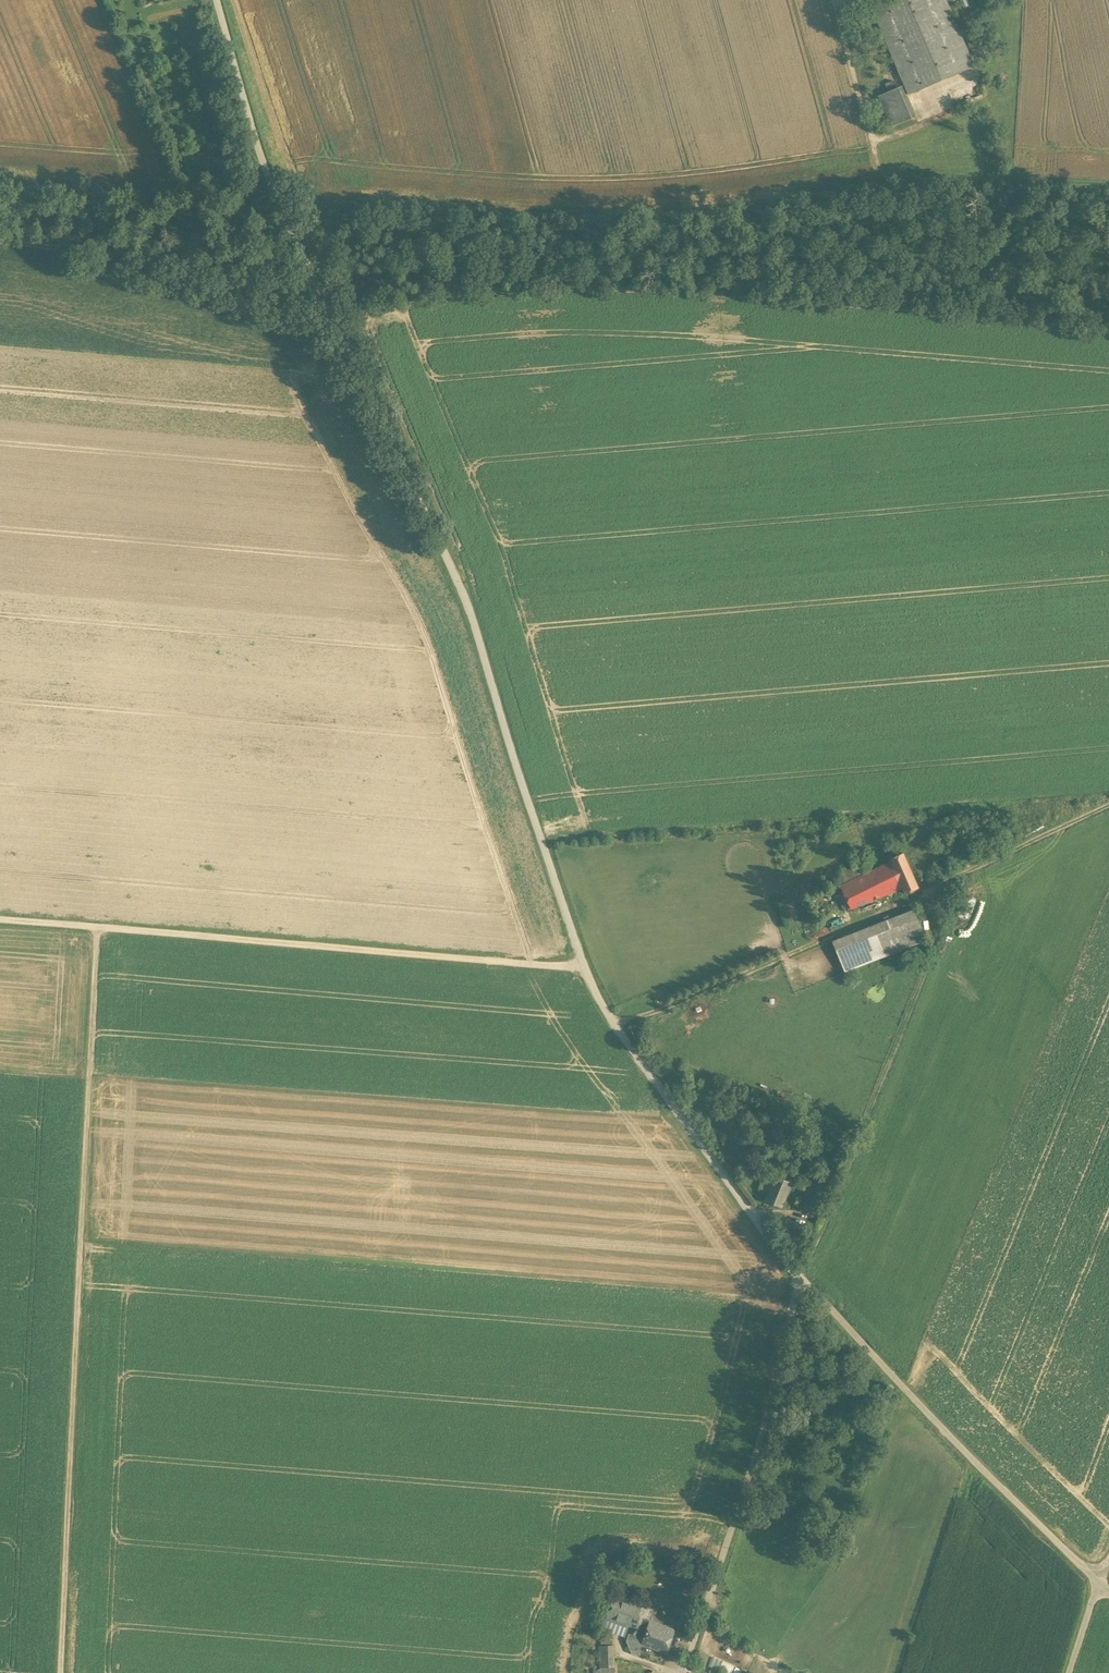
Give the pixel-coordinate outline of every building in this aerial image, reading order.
[(876,17),(906,87),(881,98),(896,133),(924,122),(914,98),(982,69),(954,2),(959,0),(918,0),(876,17)] [(887,91),(900,86),(897,79),(884,83),(887,91)] [(892,861),(875,868),(887,893),(904,887),(906,892),(919,887),(904,853),(891,859),(892,861)] [(887,893),(875,868),(841,886),(851,908),(887,893)] [(793,902),(782,906),(787,922),(799,918),(793,902)] [(914,909),(833,941),(845,972),(926,940),(914,909)] [(645,1026),(632,1034),(639,1042),(650,1035),(645,1026)] [(765,1171),(758,1187),(768,1192),(775,1175),(765,1171)] [(775,1175),(768,1192),(765,1201),(782,1208),(793,1183),(775,1175)] [(796,1234),(793,1236),(800,1245),(802,1243),(796,1234)] [(802,1251),(798,1246),(792,1250),(796,1256),(802,1251)] [(615,1598),(609,1616),(633,1625),(637,1615),(640,1607),(615,1598)] [(637,1615),(650,1620),(653,1611),(640,1607),(637,1615)] [(637,1615),(633,1625),(637,1626),(634,1634),(629,1633),(627,1641),(641,1643),(650,1620),(637,1615)] [(675,1630),(650,1620),(641,1643),(665,1652),(675,1630)] [(602,1645),(613,1645),(612,1636),(601,1636),(602,1645)] [(638,1656),(641,1643),(627,1641),(632,1653),(638,1656)] [(601,1667),(614,1667),(613,1645),(602,1645),(600,1645),(601,1667)] [(700,1649),(697,1658),(707,1662),(710,1653),(700,1649)] [(709,1667),(731,1672),(746,1672),(747,1668),(712,1658),(709,1667)]
